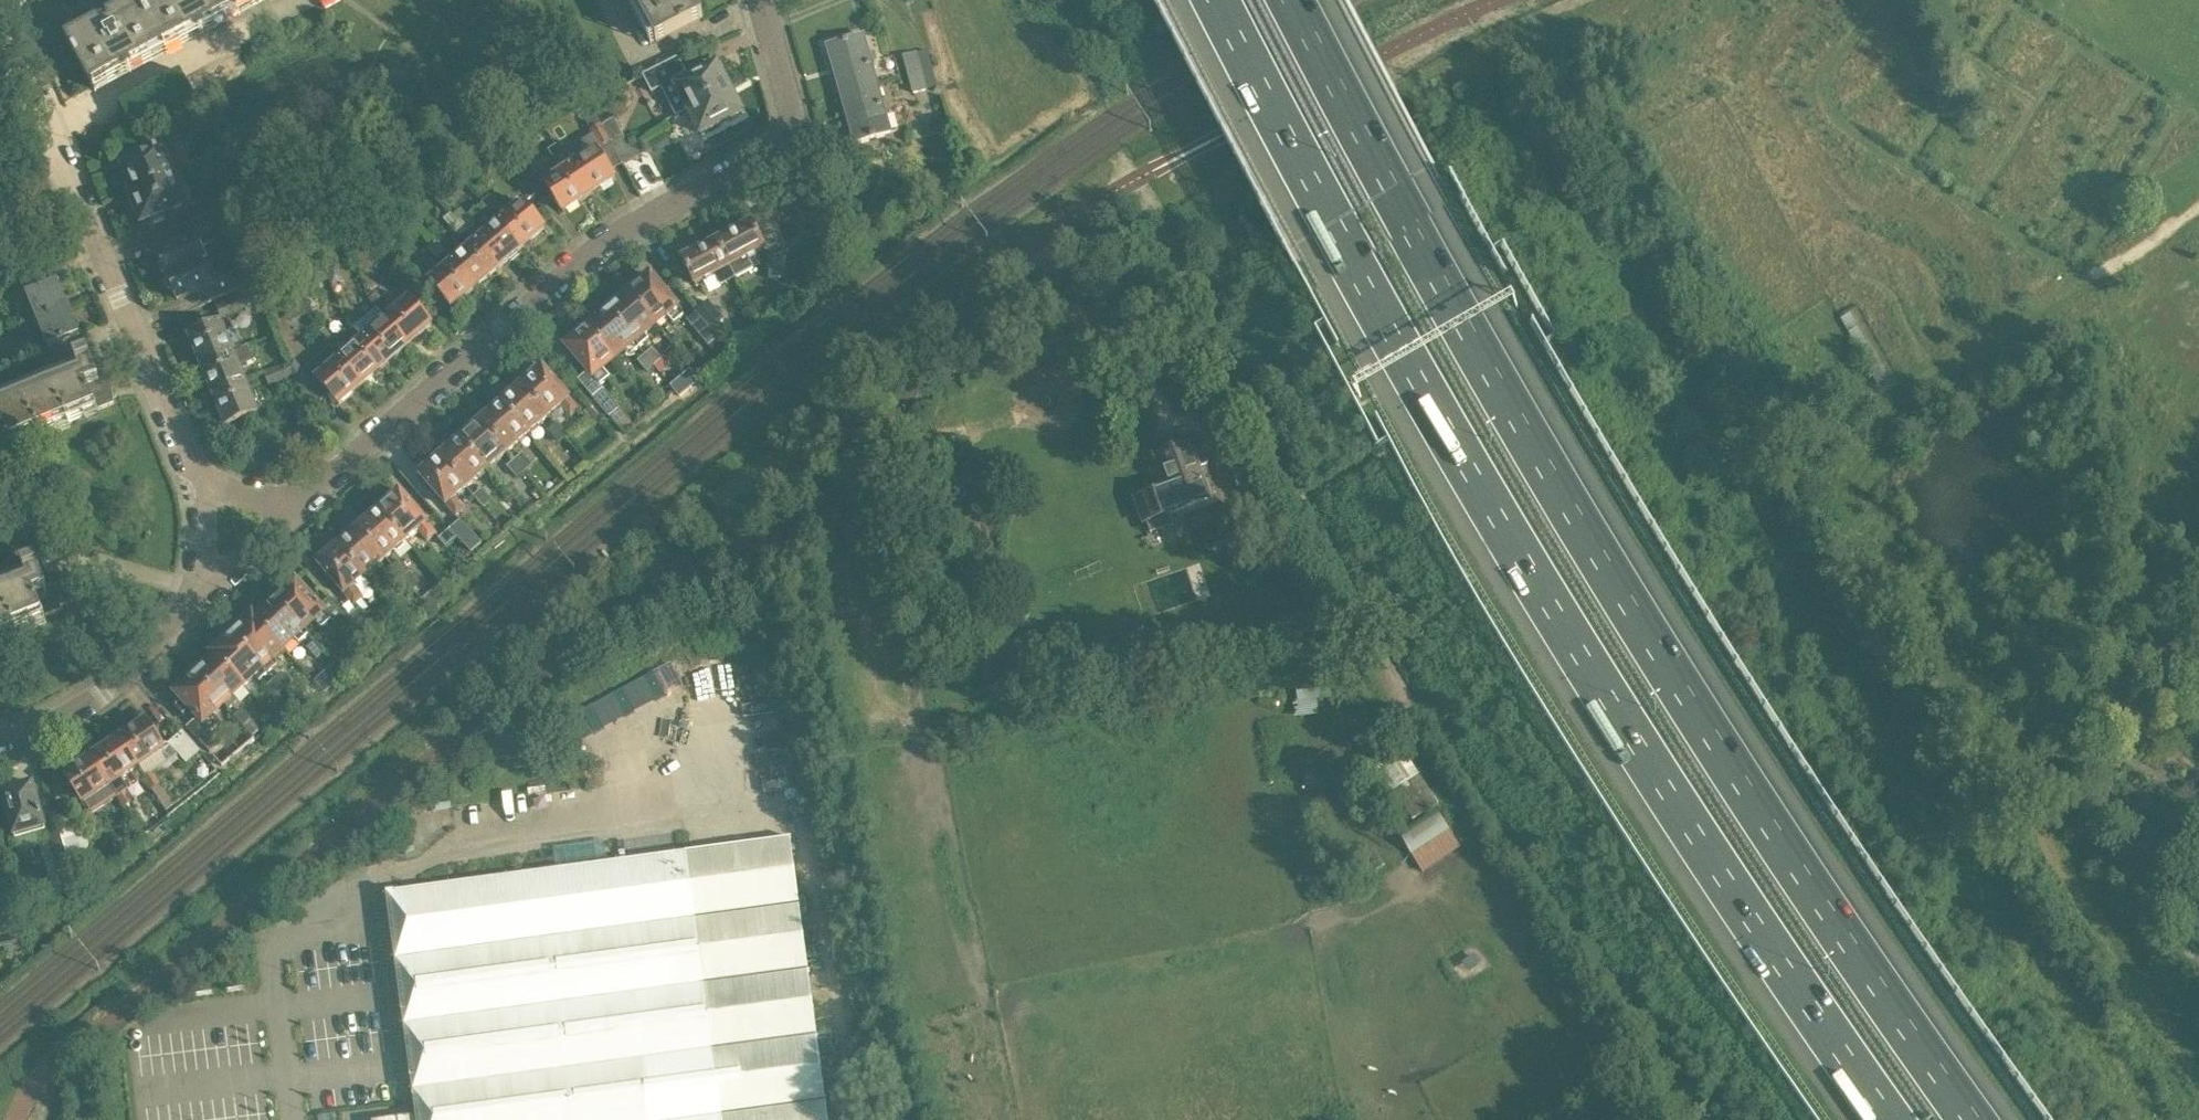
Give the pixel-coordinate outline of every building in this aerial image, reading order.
[(197,31),(200,36),(207,32),(204,27),(237,10),(232,0),(142,0),(139,1),(164,48),(197,31)] [(237,10),(255,0),(232,0),(237,10)] [(634,2),(629,5),(634,12),(638,9),(656,43),(704,18),(694,0),(633,0),(634,2)] [(164,48),(139,1),(107,19),(98,23),(67,40),(91,87),(125,69),(127,74),(134,70),(131,66),(164,48)] [(840,93),(876,83),(863,35),(827,45),(840,93)] [(921,71),(933,67),(928,51),(904,57),(908,74),(921,71)] [(671,79),(685,71),(677,57),(642,76),(651,93),(661,88),(672,81),(671,79)] [(672,81),(661,88),(675,116),(687,110),(687,109),(729,88),(728,86),(730,82),(726,75),(722,73),(717,64),(689,78),(685,71),(671,79),(672,81)] [(933,67),(921,71),(908,74),(913,93),(938,86),(933,67)] [(890,132),(876,83),(840,93),(854,142),(890,132)] [(742,112),(729,88),(687,109),(687,110),(700,134),(742,112)] [(170,106),(147,118),(152,127),(175,115),(170,106)] [(601,151),(612,145),(613,145),(612,144),(603,126),(597,114),(584,121),(601,151)] [(603,126),(612,144),(624,138),(614,118),(603,126)] [(184,134),(178,120),(167,127),(155,133),(160,144),(184,134)] [(624,138),(612,144),(613,145),(612,145),(623,165),(642,154),(637,143),(629,147),(624,138)] [(123,180),(130,194),(174,176),(167,161),(177,157),(172,144),(122,165),(128,178),(123,180)] [(554,160),(563,155),(563,154),(557,144),(547,149),(554,160)] [(570,166),(588,196),(615,178),(596,149),(570,166)] [(588,196),(570,166),(544,182),(538,173),(526,181),(541,203),(552,196),(563,212),(588,196)] [(186,205),(174,176),(130,194),(141,223),(150,219),(152,225),(166,219),(164,214),(186,205)] [(489,196),(481,202),(489,212),(497,205),(489,196)] [(186,209),(191,222),(206,215),(215,212),(210,199),(186,209)] [(522,201),(498,222),(521,248),(545,228),(522,201)] [(467,231),(459,222),(451,213),(444,219),(460,237),(467,231)] [(206,215),(191,222),(192,223),(179,228),(184,241),(157,252),(162,262),(160,263),(159,265),(162,272),(164,273),(166,272),(167,276),(208,259),(203,245),(216,240),(206,215)] [(459,222),(467,231),(474,225),(466,215),(459,222)] [(498,268),(521,248),(498,222),(475,241),(498,268)] [(716,241),(730,267),(765,248),(757,233),(759,232),(755,225),(753,226),(751,222),(716,241)] [(475,288),(498,268),(475,241),(452,261),(475,288)] [(735,278),(730,267),(716,241),(681,259),(694,285),(714,275),(720,286),(735,278)] [(436,257),(444,251),(436,242),(428,248),(436,257)] [(767,256),(770,279),(784,277),(781,254),(767,256)] [(209,301),(237,290),(227,267),(214,272),(208,259),(167,276),(169,279),(167,280),(166,282),(169,289),(171,289),(173,289),(177,299),(204,288),(209,301)] [(452,308),(475,288),(452,261),(429,281),(452,308)] [(650,275),(627,294),(655,326),(667,316),(674,324),(684,316),(650,275)] [(36,319),(68,306),(58,279),(25,292),(36,319)] [(634,343),(655,326),(627,294),(624,292),(615,300),(617,303),(607,311),(634,343)] [(377,309),(377,308),(384,302),(376,293),(369,299),(376,308),(377,309)] [(245,294),(217,306),(222,317),(250,305),(245,294)] [(385,318),(409,345),(432,325),(409,298),(385,318)] [(708,301),(697,310),(712,328),(723,319),(708,301)] [(80,334),(68,306),(36,319),(47,347),(80,334)] [(354,329),(362,338),(385,365),(409,345),(385,318),(377,308),(377,309),(376,308),(361,321),(355,312),(346,319),(354,329)] [(719,337),(712,328),(697,310),(686,320),(708,346),(719,337)] [(589,326),(586,329),(613,361),(634,343),(607,311),(599,318),(596,315),(587,324),(589,326)] [(188,335),(201,367),(234,353),(244,349),(236,330),(226,335),(220,322),(188,335)] [(578,381),(592,398),(608,417),(609,416),(617,425),(624,419),(616,410),(618,409),(600,386),(610,378),(603,369),(613,361),(586,329),(566,346),(588,373),(578,381)] [(339,358),(362,385),(385,365),(362,338),(339,358)] [(655,365),(661,359),(652,348),(646,353),(655,365)] [(246,383),(234,353),(201,367),(213,397),(246,383)] [(655,365),(646,353),(637,360),(646,372),(655,365)] [(0,406),(0,452),(98,411),(97,410),(114,403),(113,397),(116,397),(115,389),(112,389),(110,378),(99,380),(88,354),(75,360),(80,373),(0,406)] [(362,385),(339,358),(316,378),(330,395),(328,396),(334,403),(336,401),(339,405),(362,385)] [(294,361),(278,368),(283,378),(291,375),(292,377),(300,368),(294,361)] [(524,382),(521,384),(548,416),(561,405),(570,416),(579,409),(569,398),(542,366),(532,375),(530,373),(522,380),(524,382)] [(269,384),(283,378),(278,368),(265,374),(269,384)] [(312,382),(300,368),(292,377),(303,389),(312,382)] [(246,383),(213,397),(226,426),(258,413),(246,383)] [(528,434),(548,416),(521,384),(501,402),(528,434)] [(501,402),(480,420),(507,452),(528,434),(501,402)] [(589,408),(582,415),(591,425),(599,419),(589,408)] [(480,420),(458,439),(486,471),(507,452),(480,420)] [(556,424),(549,431),(558,441),(565,435),(556,424)] [(458,439),(439,456),(466,488),(486,471),(458,439)] [(1167,488),(1161,490),(1136,499),(1144,522),(1209,500),(1198,468),(1206,465),(1201,448),(1192,451),(1189,443),(1155,455),(1167,488)] [(522,454),(515,460),(524,471),(531,465),(522,454)] [(455,498),(466,488),(439,456),(436,458),(435,457),(426,464),(428,465),(418,474),(445,506),(446,505),(455,516),(464,509),(455,498)] [(517,477),(524,471),(515,460),(508,466),(517,477)] [(1231,469),(1238,490),(1254,484),(1247,463),(1231,469)] [(482,489),(474,496),(484,506),(491,500),(482,489)] [(381,506),(377,509),(405,541),(418,530),(427,541),(436,533),(426,522),(399,490),(389,499),(387,497),(379,504),(381,506)] [(385,558),(405,541),(377,509),(357,527),(385,558)] [(450,529),(457,536),(471,552),(480,543),(460,520),(450,529)] [(365,576),(385,558),(357,527),(337,544),(365,576)] [(457,536),(450,529),(439,539),(446,546),(457,536)] [(353,587),(365,576),(337,544),(334,547),(332,545),(324,552),(326,554),(316,563),(353,605),(362,598),(353,587)] [(400,560),(393,567),(402,577),(409,571),(400,560)] [(36,561),(22,567),(27,580),(0,591),(0,637),(46,618),(45,617),(61,611),(60,604),(64,604),(63,596),(60,596),(59,585),(47,587),(36,561)] [(395,583),(402,577),(393,567),(386,573),(395,583)] [(295,582),(275,600),(303,630),(314,620),(322,629),(331,621),(341,631),(352,621),(349,617),(332,599),(321,610),(295,582)] [(252,616),(284,648),(303,630),(275,600),(269,606),(267,603),(254,616),(253,615),(252,616)] [(349,617),(352,621),(356,625),(366,616),(360,608),(349,617)] [(284,648),(252,616),(232,634),(269,672),(278,664),(273,659),(284,648)] [(212,654),(243,686),(255,676),(259,681),(269,672),(232,634),(212,653),(213,654),(212,654)] [(314,642),(307,649),(317,659),(324,652),(314,642)] [(211,692),(223,705),(224,704),(228,709),(238,701),(233,696),(243,686),(212,654),(199,666),(202,669),(195,675),(211,692)] [(282,672),(275,678),(285,688),(291,682),(282,672)] [(198,717),(188,727),(223,766),(234,757),(220,742),(221,742),(211,731),(220,722),(213,714),(223,705),(211,692),(195,675),(176,693),(198,717)] [(276,696),(285,688),(275,678),(267,686),(276,696)] [(645,758),(672,755),(666,706),(640,708),(645,758)] [(261,730),(251,719),(242,709),(234,716),(244,726),(253,737),(261,730)] [(145,720),(119,737),(138,767),(164,750),(168,755),(176,757),(179,754),(187,764),(201,752),(183,731),(164,748),(145,720)] [(110,786),(138,767),(119,737),(90,756),(110,786)] [(1403,807),(1412,819),(1438,804),(1398,745),(1372,761),(1375,765),(1365,771),(1383,798),(1382,799),(1392,815),(1403,807)] [(118,797),(110,786),(90,756),(63,774),(89,812),(93,814),(118,798),(117,797),(118,797)] [(153,773),(144,779),(151,790),(160,783),(153,773)] [(15,839),(46,830),(32,783),(2,792),(15,839)] [(126,791),(118,797),(117,797),(118,798),(124,807),(133,801),(126,791)] [(1411,854),(1448,830),(1435,810),(1398,834),(1411,854)] [(81,831),(76,833),(74,827),(59,831),(67,856),(70,865),(83,861),(81,853),(86,852),(90,844),(88,837),(81,831)] [(790,838),(386,892),(416,1115),(382,1119),(829,1119),(790,838)]
